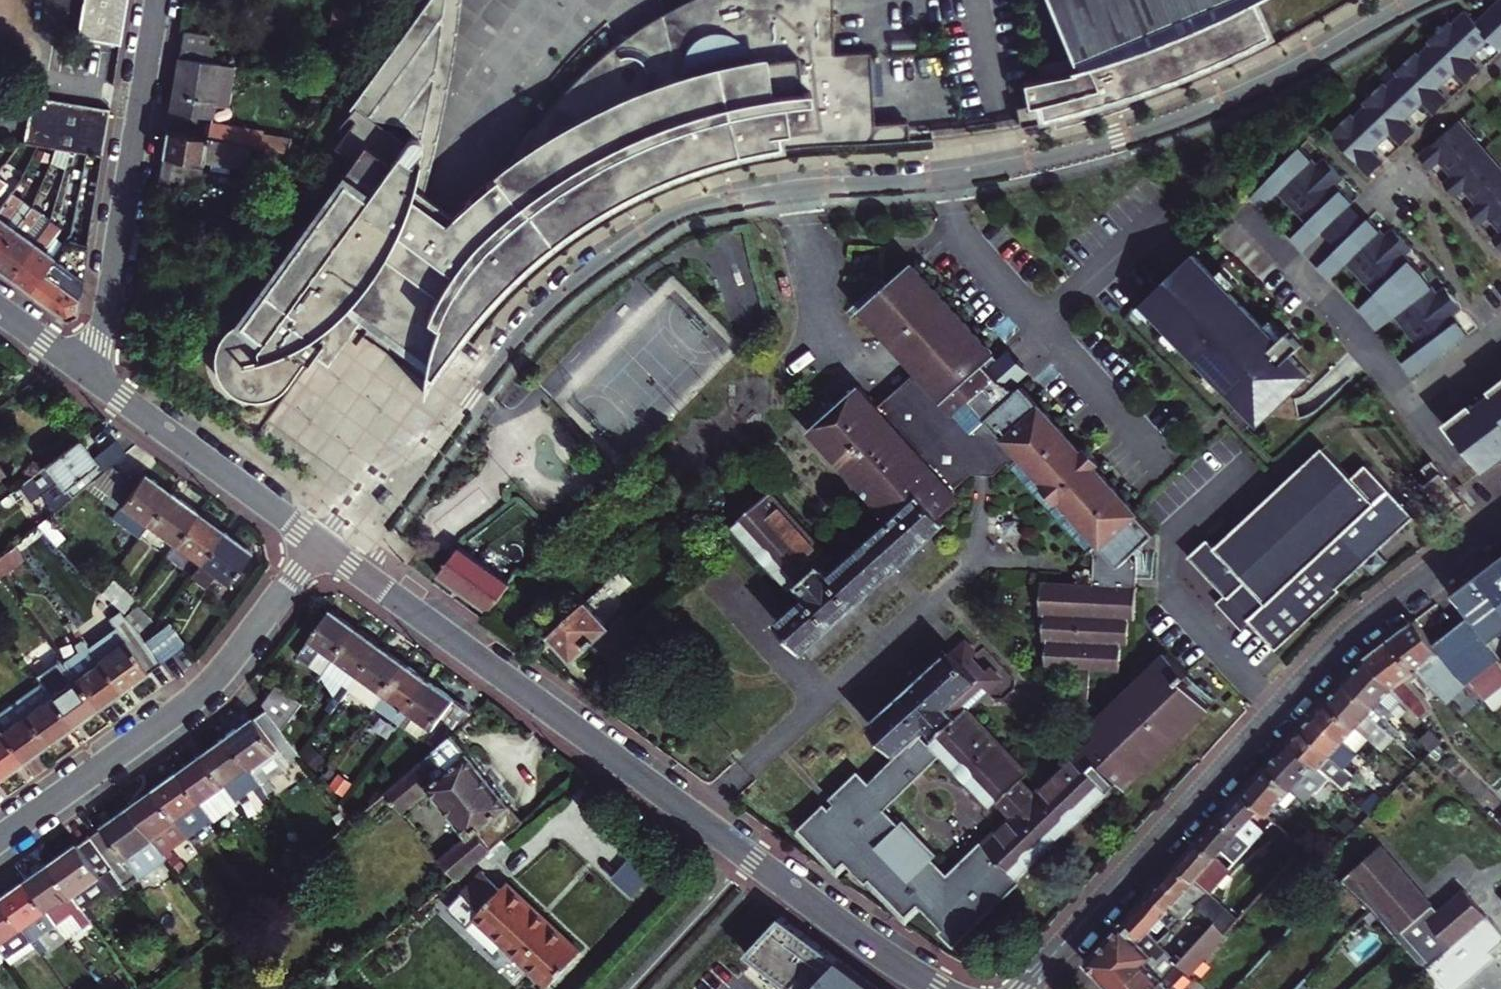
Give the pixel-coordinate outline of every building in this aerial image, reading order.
[(79,37),(92,39),(91,44),(104,47),(105,41),(121,44),(128,0),(85,0),(79,37)] [(709,165),(730,159),(749,154),(816,69),(871,63),(870,59),(870,51),(843,52),(836,53),(833,14),(833,0),(699,0),(693,3),(671,14),(672,20),(665,22),(678,79),(653,87),(646,81),(647,76),(648,71),(646,66),(644,61),(641,58),(636,55),(632,53),(626,53),(621,55),(616,44),(605,53),(594,62),(583,72),(572,83),(562,93),(552,104),(543,116),(534,127),(527,140),(536,147),(514,163),(504,170),(492,179),(472,196),(452,214),(423,194),(413,187),(418,166),(412,162),(419,151),(421,148),(422,144),(421,140),(418,137),(415,136),(411,136),(407,138),(405,141),(355,105),(352,109),(347,116),(354,120),(334,148),(352,160),(260,288),(263,290),(242,320),(234,324),(228,330),(222,336),(218,344),(216,352),(215,361),(217,369),(220,377),(225,385),(231,390),(239,395),(247,398),(255,399),(264,398),(272,395),(280,391),(306,359),(308,361),(312,355),(315,352),(324,359),(341,337),(330,329),(342,312),(351,305),(358,297),(371,279),(424,319),(423,324),(422,329),(422,334),(422,339),(423,344),(424,349),(426,354),(428,359),(426,364),(425,370),(425,375),(425,381),(431,385),(465,338),(477,323),(488,308),(501,294),(514,280),(528,267),(542,254),(557,243),(572,231),(588,220),(604,210),(621,201),(638,192),(655,184),(673,177),(691,171),(709,165)] [(350,108),(352,109),(355,105),(405,141),(407,138),(411,136),(415,136),(418,137),(421,140),(422,144),(421,148),(419,151),(412,162),(418,166),(413,187),(423,194),(431,166),(438,138),(444,110),(449,81),(454,53),(458,24),(461,0),(429,0),(350,108)] [(646,81),(653,87),(678,79),(665,22),(672,20),(671,14),(693,3),(699,0),(684,0),(667,9),(649,19),(633,31),(616,44),(621,55),(626,53),(632,53),(636,55),(641,58),(644,61),(646,66),(648,71),(647,76),(646,81)] [(1245,0),(1048,0),(1064,41),(1070,56),(1071,59),(1043,65),(1045,77),(1040,78),(1032,79),(1024,81),(1028,103),(1017,105),(1020,120),(1021,125),(1031,124),(1041,122),(1052,120),(1055,119),(1062,117),(1061,112),(1086,105),(1112,98),(1127,93),(1137,90),(1161,81),(1186,72),(1210,61),(1234,50),(1257,38),(1242,2),(1245,0)] [(1374,175),(1387,162),(1376,150),(1394,133),(1405,145),(1419,132),(1408,120),(1427,103),(1438,114),(1451,101),(1440,90),(1459,72),(1470,83),(1483,71),(1472,59),(1492,41),(1500,50),(1500,3),(1479,24),(1468,12),(1454,24),(1451,21),(1430,42),(1433,45),(1422,55),(1419,52),(1398,72),(1401,76),(1390,86),(1387,83),(1366,103),(1369,106),(1358,117),(1355,114),(1334,134),(1374,175)] [(366,11),(340,7),(337,24),(363,28),(366,11)] [(210,32),(184,27),(179,56),(211,61),(214,43),(208,42),(210,32)] [(212,117),(215,102),(229,105),(236,65),(211,61),(179,56),(170,110),(212,117)] [(1038,62),(1040,78),(1045,77),(1043,65),(1071,59),(1070,56),(1041,62),(1038,62)] [(857,142),(879,142),(910,139),(909,133),(909,120),(874,122),(871,63),(816,69),(749,154),(772,149),(793,146),(814,144),(836,142),(857,142)] [(1055,119),(1056,126),(1075,122),(1094,117),(1113,111),(1131,104),(1127,93),(1112,98),(1086,105),(1061,112),(1062,117),(1055,119)] [(102,156),(110,110),(31,98),(24,143),(39,146),(57,148),(72,151),(85,153),(102,156)] [(212,117),(208,137),(240,142),(241,137),(254,139),(254,144),(288,149),(291,134),(243,127),(244,123),(212,117)] [(1462,121),(1422,155),(1433,168),(1442,161),(1455,176),(1447,183),(1458,196),(1466,188),(1479,204),(1471,211),(1482,224),(1490,216),(1500,228),(1500,165),(1462,121)] [(534,127),(531,127),(523,137),(516,147),(510,158),(504,170),(514,163),(536,147),(527,140),(534,127)] [(167,130),(163,155),(202,160),(204,147),(213,155),(247,160),(250,143),(240,142),(208,137),(167,130)] [(1326,231),(1354,204),(1357,201),(1340,184),(1348,177),(1330,157),(1322,165),(1305,146),(1273,181),(1284,192),(1311,221),(1323,234),(1326,231)] [(190,163),(162,159),(158,186),(185,190),(190,163)] [(0,175),(0,193),(9,181),(0,175)] [(0,209),(0,247),(16,225),(32,204),(36,194),(18,181),(9,196),(0,209)] [(1267,207),(1284,192),(1273,181),(1258,197),(1267,207)] [(16,225),(0,247),(0,268),(8,275),(49,219),(53,206),(36,194),(32,204),(16,225)] [(1326,231),(1341,247),(1369,220),(1354,204),(1326,231)] [(49,219),(8,275),(28,289),(70,232),(72,220),(53,206),(49,219)] [(1423,347),(1434,360),(1471,332),(1457,313),(1465,306),(1449,285),(1441,291),(1426,271),(1409,254),(1416,246),(1397,227),(1390,234),(1372,217),(1369,220),(1341,247),(1338,250),(1351,262),(1379,291),(1390,302),(1399,315),(1423,347)] [(70,232),(28,289),(63,315),(70,313),(77,311),(80,296),(86,261),(90,232),(72,218),(72,220),(70,232)] [(1306,249),(1323,234),(1311,221),(1295,236),(1306,249)] [(1351,262),(1338,250),(1321,267),(1333,279),(1351,262)] [(1201,254),(1149,301),(1265,422),(1315,373),(1297,354),(1307,344),(1295,330),(1284,341),(1279,346),(1264,331),(1270,326),(1201,254)] [(1045,791),(988,726),(981,719),(971,707),(994,686),(959,647),(878,718),(905,749),(906,751),(935,725),(943,733),(935,740),(946,754),(994,808),(1002,801),(1016,816),(987,842),(1022,880),(1023,879),(1117,794),(1116,792),(1126,784),(1131,790),(1153,771),(1160,765),(1164,761),(1170,755),(1175,751),(1181,745),(1185,742),(1192,736),(1196,732),(1203,726),(1207,723),(1214,716),(1218,712),(1193,685),(1198,680),(1178,658),(1112,717),(1098,702),(1097,674),(1127,674),(1126,649),(1134,648),(1133,623),(1140,623),(1139,590),(1137,588),(1137,564),(1130,557),(1155,534),(1097,468),(1101,465),(1087,449),(1084,452),(1024,385),(1015,393),(987,363),(997,354),(994,351),(989,346),(985,341),(981,335),(976,330),(970,324),(966,320),(961,313),(956,307),(950,301),(945,295),(939,288),(935,283),(928,276),(924,271),(918,265),(915,261),(863,307),(866,310),(871,316),(875,321),(882,328),(885,332),(892,339),(896,344),(901,350),(906,355),(911,362),(919,370),(879,407),(861,387),(810,432),(889,519),(872,535),(865,527),(857,535),(863,543),(841,563),(773,486),(736,520),(795,588),(805,579),(813,588),(784,614),(813,645),(949,523),(943,516),(963,499),(956,491),(975,474),(1000,474),(1015,461),(1095,552),(1098,549),(1100,552),(1101,580),(1045,581),(1045,613),(1048,613),(1049,639),(1053,639),(1053,666),(1082,665),(1083,708),(1093,708),(1104,721),(1100,724),(1108,734),(1045,791)] [(918,265),(924,271),(928,268),(922,261),(918,265)] [(928,276),(935,283),(939,280),(932,273),(928,276)] [(312,355),(317,358),(327,366),(360,322),(425,370),(426,364),(428,359),(426,354),(424,349),(423,344),(422,339),(422,334),(422,329),(423,324),(424,319),(371,279),(358,297),(351,305),(342,312),(330,329),(341,337),(324,359),(315,352),(312,355)] [(939,288),(945,295),(949,291),(942,284),(939,288)] [(1390,302),(1379,291),(1362,308),(1380,329),(1399,315),(1390,302)] [(950,301),(956,307),(960,304),(953,297),(950,301)] [(961,313),(966,320),(970,316),(964,309),(961,313)] [(871,316),(866,310),(862,314),(868,320),(871,316)] [(970,324),(976,330),(980,326),(974,320),(970,324)] [(878,331),(882,328),(875,321),(871,324),(878,331)] [(1264,331),(1279,346),(1284,341),(1270,326),(1264,331)] [(888,343),(892,339),(885,332),(881,335),(888,343)] [(981,335),(985,341),(989,337),(984,332),(981,335)] [(989,346),(994,351),(998,347),(993,342),(989,346)] [(901,350),(896,344),(892,347),(897,353),(901,350)] [(1434,360),(1423,347),(1405,361),(1416,374),(1434,360)] [(911,362),(906,355),(902,358),(908,365),(911,362)] [(1486,470),(1500,458),(1500,382),(1491,389),(1494,393),(1476,407),(1473,403),(1447,423),(1460,440),(1462,438),(1486,470)] [(60,480),(72,497),(83,488),(105,470),(94,456),(82,440),(21,486),(32,501),(60,480)] [(109,467),(122,456),(111,443),(94,456),(105,470),(109,467)] [(1245,520),(1235,530),(1216,548),(1207,539),(1189,555),(1228,598),(1221,604),(1242,626),(1249,619),(1277,649),(1341,590),(1338,587),(1364,563),(1374,574),(1388,561),(1378,550),(1414,517),(1366,466),(1353,478),(1324,447),(1295,474),(1285,484),(1245,520)] [(1449,515),(1466,501),(1434,459),(1424,467),(1432,478),(1424,484),(1449,515)] [(136,487),(109,467),(105,470),(83,488),(117,513),(111,521),(138,541),(147,528),(170,495),(144,476),(136,487)] [(1285,484),(1295,474),(1291,469),(1280,479),(1285,484)] [(147,528),(173,547),(197,515),(170,495),(147,528)] [(197,515),(173,547),(194,562),(184,575),(190,580),(224,534),(197,515)] [(1235,530),(1245,520),(1240,515),(1230,525),(1235,530)] [(252,555),(224,534),(190,580),(204,589),(214,575),(229,586),(252,555)] [(499,560),(469,539),(459,551),(441,576),(489,610),(491,608),(515,575),(521,567),(528,572),(538,561),(512,542),(499,560)] [(164,560),(184,575),(194,562),(173,547),(164,560)] [(1500,650),(1500,554),(1452,592),(1470,616),(1498,653),(1500,650)] [(538,569),(533,573),(536,577),(541,573),(538,569)] [(624,570),(612,581),(623,592),(634,581),(624,570)] [(546,598),(551,602),(568,614),(588,589),(567,572),(546,598)] [(515,575),(491,608),(516,627),(519,623),(541,595),(521,579),(515,575)] [(123,617),(133,603),(110,579),(100,593),(119,612),(123,617)] [(589,602),(554,634),(576,659),(595,641),(609,656),(637,629),(623,614),(610,627),(589,602)] [(132,609),(124,617),(138,632),(146,624),(132,609)] [(322,651),(334,660),(357,629),(332,611),(298,656),(311,666),(322,651)] [(116,625),(126,639),(149,671),(160,663),(145,642),(138,632),(124,617),(123,617),(119,612),(111,618),(116,625)] [(1465,683),(1474,676),(1500,656),(1498,653),(1470,616),(1434,644),(1457,672),(1465,683)] [(1416,669),(1434,691),(1457,672),(1434,644),(1415,620),(1391,639),(1416,669)] [(170,623),(145,642),(160,663),(186,645),(170,623)] [(89,648),(97,660),(126,639),(116,625),(87,646),(89,648)] [(369,666),(382,647),(357,629),(334,660),(327,670),(351,688),(359,678),(369,666)] [(149,671),(126,639),(97,660),(99,662),(120,692),(135,681),(149,671)] [(1403,680),(1416,669),(1391,639),(1366,658),(1393,689),(1398,696),(1410,709),(1420,701),(1403,680)] [(365,682),(384,695),(406,664),(382,647),(369,666),(359,678),(365,682)] [(64,666),(74,680),(99,662),(97,660),(89,648),(64,666)] [(323,675),(327,670),(334,660),(322,651),(311,666),(323,675)] [(1474,676),(1485,689),(1500,676),(1500,657),(1500,656),(1474,676)] [(1380,702),(1393,689),(1366,658),(1353,673),(1380,702)] [(99,662),(74,680),(95,709),(109,700),(120,692),(99,662)] [(409,713),(431,682),(406,664),(384,695),(375,706),(400,725),(409,714),(409,713)] [(323,675),(320,678),(341,702),(342,700),(351,688),(327,670),(323,675)] [(1369,715),(1380,702),(1353,673),(1340,686),(1369,715)] [(359,678),(351,688),(342,700),(348,705),(365,682),(359,678)] [(40,684),(49,697),(56,693),(46,680),(40,684)] [(95,709),(74,680),(56,693),(49,697),(71,727),(84,717),(95,709)] [(456,700),(431,682),(409,713),(415,717),(440,735),(469,711),(455,702),(456,700)] [(57,736),(71,727),(49,697),(40,684),(15,702),(24,715),(45,745),(57,736)] [(262,704),(268,712),(280,729),(300,703),(275,685),(262,704)] [(1356,728),(1369,715),(1340,686),(1328,700),(1356,728)] [(1380,702),(1387,709),(1398,696),(1393,689),(1380,702)] [(1328,700),(1316,712),(1344,741),(1356,728),(1328,700)] [(1369,715),(1377,723),(1389,710),(1387,709),(1380,702),(1369,715)] [(990,711),(981,719),(988,726),(996,718),(990,711)] [(270,780),(301,758),(280,729),(268,712),(248,726),(230,738),(251,768),(260,779),(271,795),(277,790),(270,780)] [(1344,741),(1316,712),(1303,727),(1332,754),(1344,741)] [(415,717),(409,713),(409,714),(400,725),(406,730),(415,717)] [(45,745),(24,715),(0,733),(21,762),(34,753),(45,745)] [(1369,715),(1356,728),(1364,736),(1377,723),(1369,715)] [(1214,716),(1207,723),(1211,726),(1218,720),(1214,716)] [(889,806),(946,754),(935,740),(943,733),(935,725),(906,751),(905,749),(876,776),(865,765),(836,792),(842,798),(837,803),(831,797),(804,822),(842,864),(850,857),(870,879),(874,875),(909,913),(922,902),(944,926),(941,929),(956,945),(1025,882),(1023,879),(1022,880),(987,842),(986,843),(984,840),(950,872),(936,856),(941,852),(908,816),(903,821),(889,806)] [(1203,726),(1196,732),(1200,736),(1207,730),(1203,726)] [(1320,767),(1332,754),(1303,727),(1291,740),(1320,767)] [(1356,728),(1344,741),(1352,749),(1364,736),(1356,728)] [(21,762),(0,733),(0,732),(0,777),(6,773),(21,762)] [(384,790),(401,811),(429,788),(469,835),(442,858),(459,878),(524,823),(507,803),(510,801),(452,733),(384,790)] [(1192,736),(1185,742),(1189,746),(1195,740),(1192,736)] [(251,768),(230,738),(219,746),(205,756),(226,785),(246,772),(251,768)] [(1267,766),(1292,789),(1304,776),(1311,782),(1318,774),(1321,777),(1325,773),(1320,767),(1291,740),(1267,766)] [(1387,740),(1378,750),(1397,769),(1407,759),(1387,740)] [(1332,754),(1343,765),(1355,752),(1352,749),(1344,741),(1332,754)] [(1185,749),(1181,745),(1175,751),(1178,755),(1185,749)] [(1430,753),(1425,748),(1422,752),(1427,757),(1428,755),(1430,753)] [(1325,773),(1339,786),(1351,772),(1343,765),(1332,754),(1320,767),(1325,773)] [(1170,755),(1164,761),(1168,765),(1174,759),(1170,755)] [(1414,760),(1419,764),(1424,760),(1418,755),(1414,760)] [(241,805),(226,785),(205,756),(193,764),(181,773),(214,820),(217,823),(241,805)] [(1163,768),(1160,765),(1153,771),(1156,775),(1163,768)] [(1272,820),(1280,827),(1296,810),(1289,803),(1298,794),(1292,789),(1267,766),(1243,792),(1272,820)] [(254,783),(260,779),(251,768),(246,772),(254,783)] [(189,837),(214,820),(181,773),(168,783),(156,791),(189,837)] [(1314,785),(1311,782),(1304,776),(1292,789),(1298,794),(1302,798),(1314,785)] [(1382,801),(1388,795),(1383,791),(1385,788),(1375,779),(1367,787),(1375,794),(1382,801)] [(164,855),(189,837),(156,791),(143,800),(131,809),(164,855)] [(1272,820),(1243,792),(1221,816),(1238,832),(1246,839),(1251,844),(1263,830),(1251,818),(1255,814),(1268,825),(1272,820)] [(1375,794),(1362,808),(1368,814),(1382,801),(1375,794)] [(166,859),(164,855),(131,809),(112,822),(104,828),(105,829),(92,839),(127,887),(166,859)] [(1228,868),(1238,857),(1226,845),(1238,832),(1221,816),(1199,840),(1228,868)] [(1331,826),(1307,852),(1320,864),(1344,838),(1331,826)] [(1291,827),(1286,833),(1291,837),(1296,831),(1291,827)] [(51,865),(72,895),(74,898),(102,878),(111,890),(115,896),(127,887),(92,839),(80,847),(79,846),(66,855),(51,865)] [(1241,844),(1246,849),(1251,844),(1246,839),(1241,844)] [(1225,936),(1237,922),(1208,895),(1214,888),(1212,886),(1228,868),(1199,840),(1175,866),(1193,883),(1205,893),(1193,906),(1213,925),(1225,936)] [(1466,886),(1439,907),(1385,843),(1351,871),(1435,967),(1431,970),(1448,988),(1458,988),(1497,956),(1491,949),(1500,940),(1500,930),(1466,886)] [(641,846),(609,880),(631,901),(664,867),(641,846)] [(65,900),(72,895),(51,865),(37,875),(26,883),(57,926),(75,913),(65,900)] [(550,983),(583,952),(513,879),(508,884),(491,866),(455,901),(473,919),(481,911),(550,983)] [(1193,883),(1175,866),(1151,892),(1169,908),(1193,883)] [(90,905),(111,890),(102,878),(74,898),(92,922),(99,917),(90,905)] [(242,890),(248,898),(262,886),(256,878),(242,890)] [(38,939),(57,926),(26,883),(13,892),(1,900),(36,949),(42,956),(48,952),(38,939)] [(1147,931),(1161,917),(1169,908),(1151,892),(1129,915),(1144,929),(1147,931)] [(85,927),(92,922),(74,898),(72,895),(65,900),(75,913),(85,927)] [(11,966),(36,949),(1,900),(0,901),(0,951),(11,966)] [(1179,910),(1175,914),(1181,920),(1185,915),(1179,910)] [(1171,919),(1177,924),(1181,920),(1175,914),(1171,919)] [(1100,975),(1144,929),(1129,915),(1087,961),(1100,975)] [(782,917),(747,954),(794,988),(879,988),(782,917)] [(1161,917),(1147,931),(1159,943),(1173,928),(1161,917)] [(1173,985),(1181,977),(1185,980),(1225,936),(1213,925),(1181,961),(1155,988),(1176,988),(1173,985)] [(1144,929),(1100,975),(1112,988),(1121,988),(1154,955),(1160,948),(1157,945),(1159,943),(1147,931),(1144,929)] [(1159,960),(1165,953),(1160,948),(1154,955),(1159,960)] [(1165,953),(1159,960),(1154,955),(1121,988),(1155,988),(1181,961),(1177,957),(1173,961),(1165,953)] [(132,978),(120,986),(122,988),(140,988),(132,978)]
